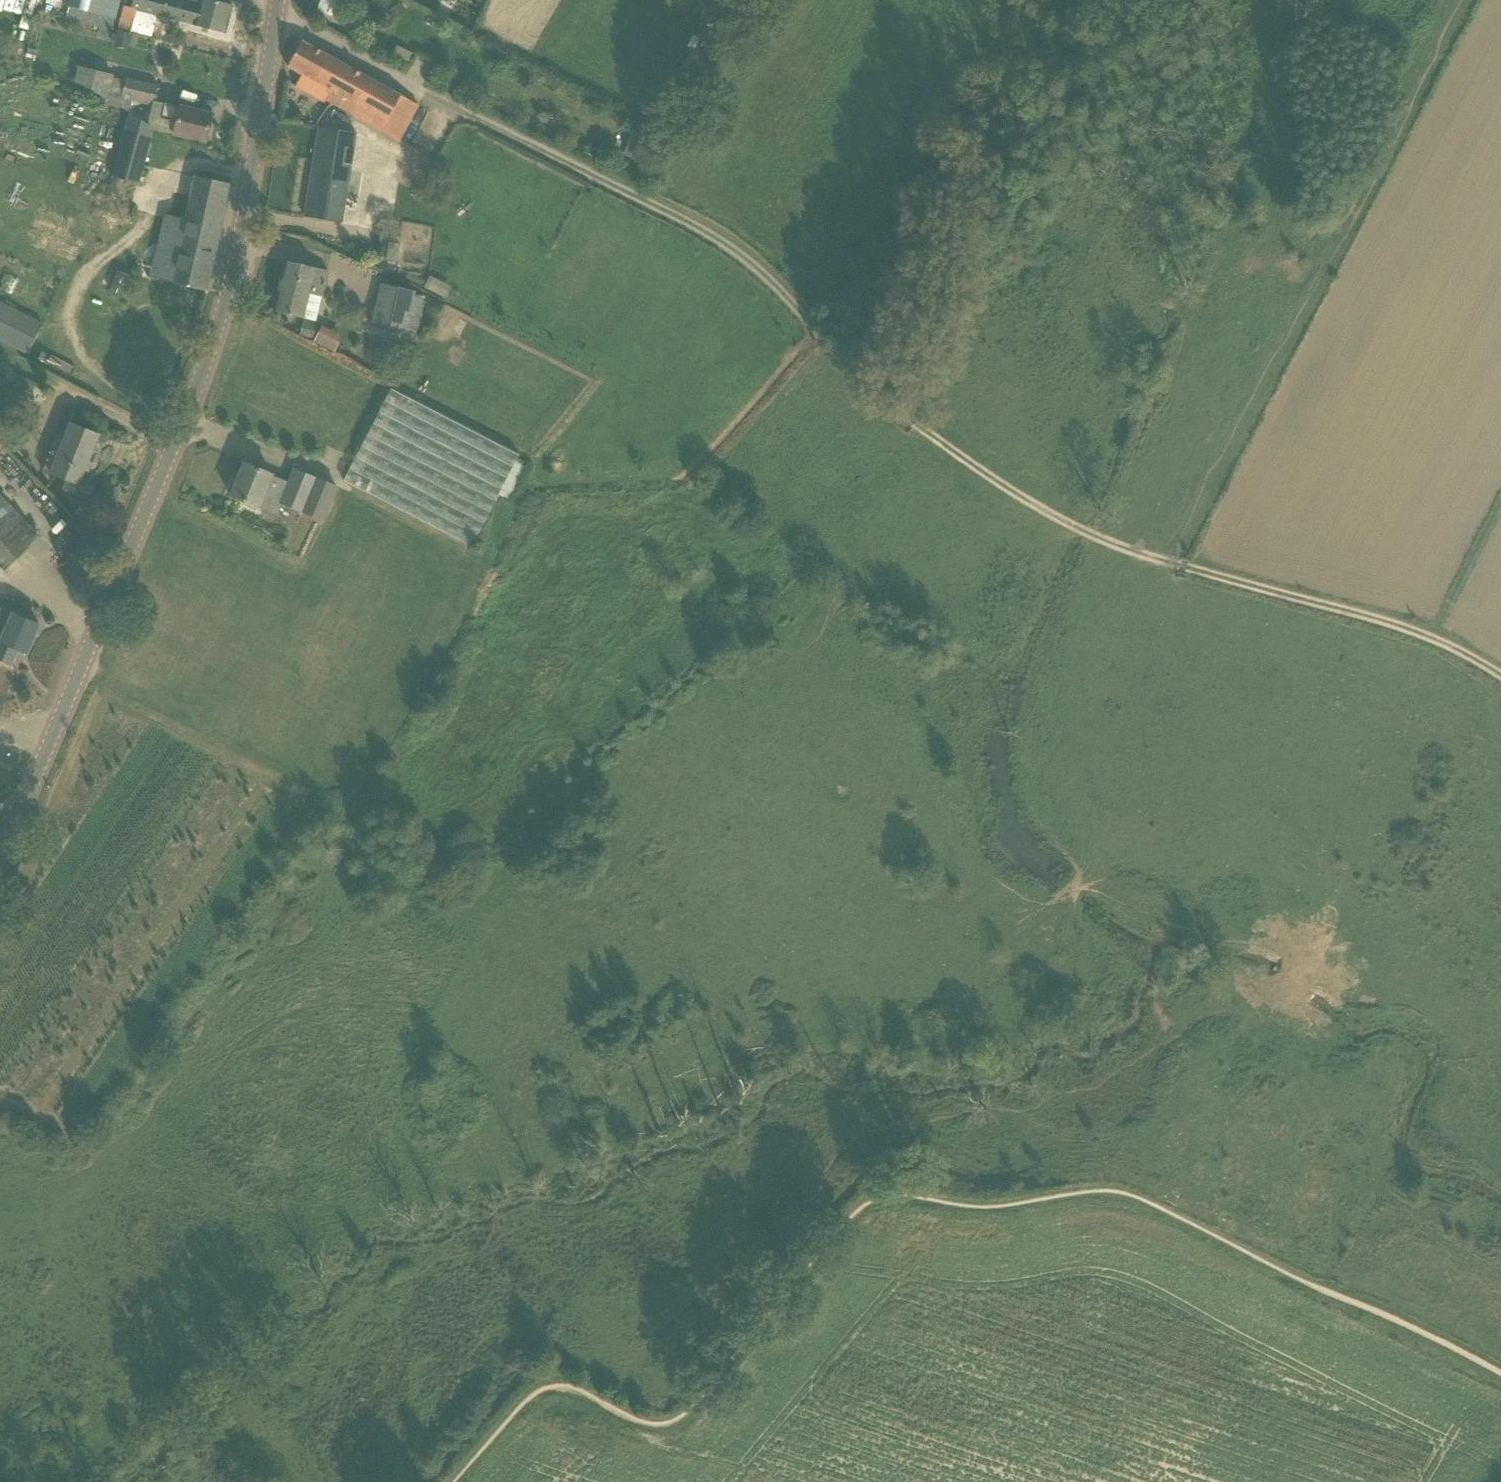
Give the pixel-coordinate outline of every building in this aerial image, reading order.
[(115,19),(120,0),(69,0),(67,6),(115,19)] [(208,0),(133,0),(133,2),(126,1),(119,28),(132,31),(138,9),(225,33),(232,7),(208,0)] [(319,14),(329,16),(331,0),(321,0),(319,14)] [(393,22),(408,11),(400,1),(386,11),(393,22)] [(133,34),(118,31),(114,47),(129,50),(133,34)] [(400,140),(400,139),(418,106),(344,65),(344,64),(302,41),(288,67),(302,74),(296,86),(325,102),(327,99),(400,140)] [(80,65),(74,86),(110,96),(116,75),(80,65)] [(126,78),(126,79),(121,107),(130,111),(132,100),(153,105),(157,85),(126,78)] [(173,134),(206,142),(212,114),(179,106),(165,103),(161,119),(175,122),(173,134)] [(111,176),(139,184),(154,128),(128,112),(111,176)] [(304,217),(342,223),(357,133),(319,126),(304,217)] [(231,184),(194,176),(189,196),(175,192),(161,252),(175,255),(172,267),(151,262),(147,276),(169,281),(169,282),(207,291),(231,184)] [(316,321),(322,297),(328,271),(286,261),(274,311),(304,318),(316,321)] [(118,270),(110,290),(122,295),(130,275),(118,270)] [(372,323),(406,332),(415,295),(416,291),(381,282),(372,323)] [(43,323),(0,301),(0,341),(27,355),(43,323)] [(317,324),(303,321),(301,335),(314,338),(317,324)] [(315,342),(337,351),(344,334),(322,325),(315,342)] [(472,546),(499,494),(508,498),(526,464),(517,459),(519,455),(391,388),(343,480),(472,546)] [(77,421),(75,409),(67,411),(69,422),(77,421)] [(99,435),(69,422),(49,473),(79,485),(99,435)] [(230,496),(260,508),(260,507),(278,514),(282,504),(325,522),(338,488),(295,470),(289,483),(272,475),(272,474),(244,463),(230,496)] [(30,547),(0,516),(0,576),(30,547)] [(13,613),(12,615),(0,610),(0,639),(1,639),(0,642),(0,643),(0,661),(10,665),(17,650),(27,654),(39,624),(13,613)]
